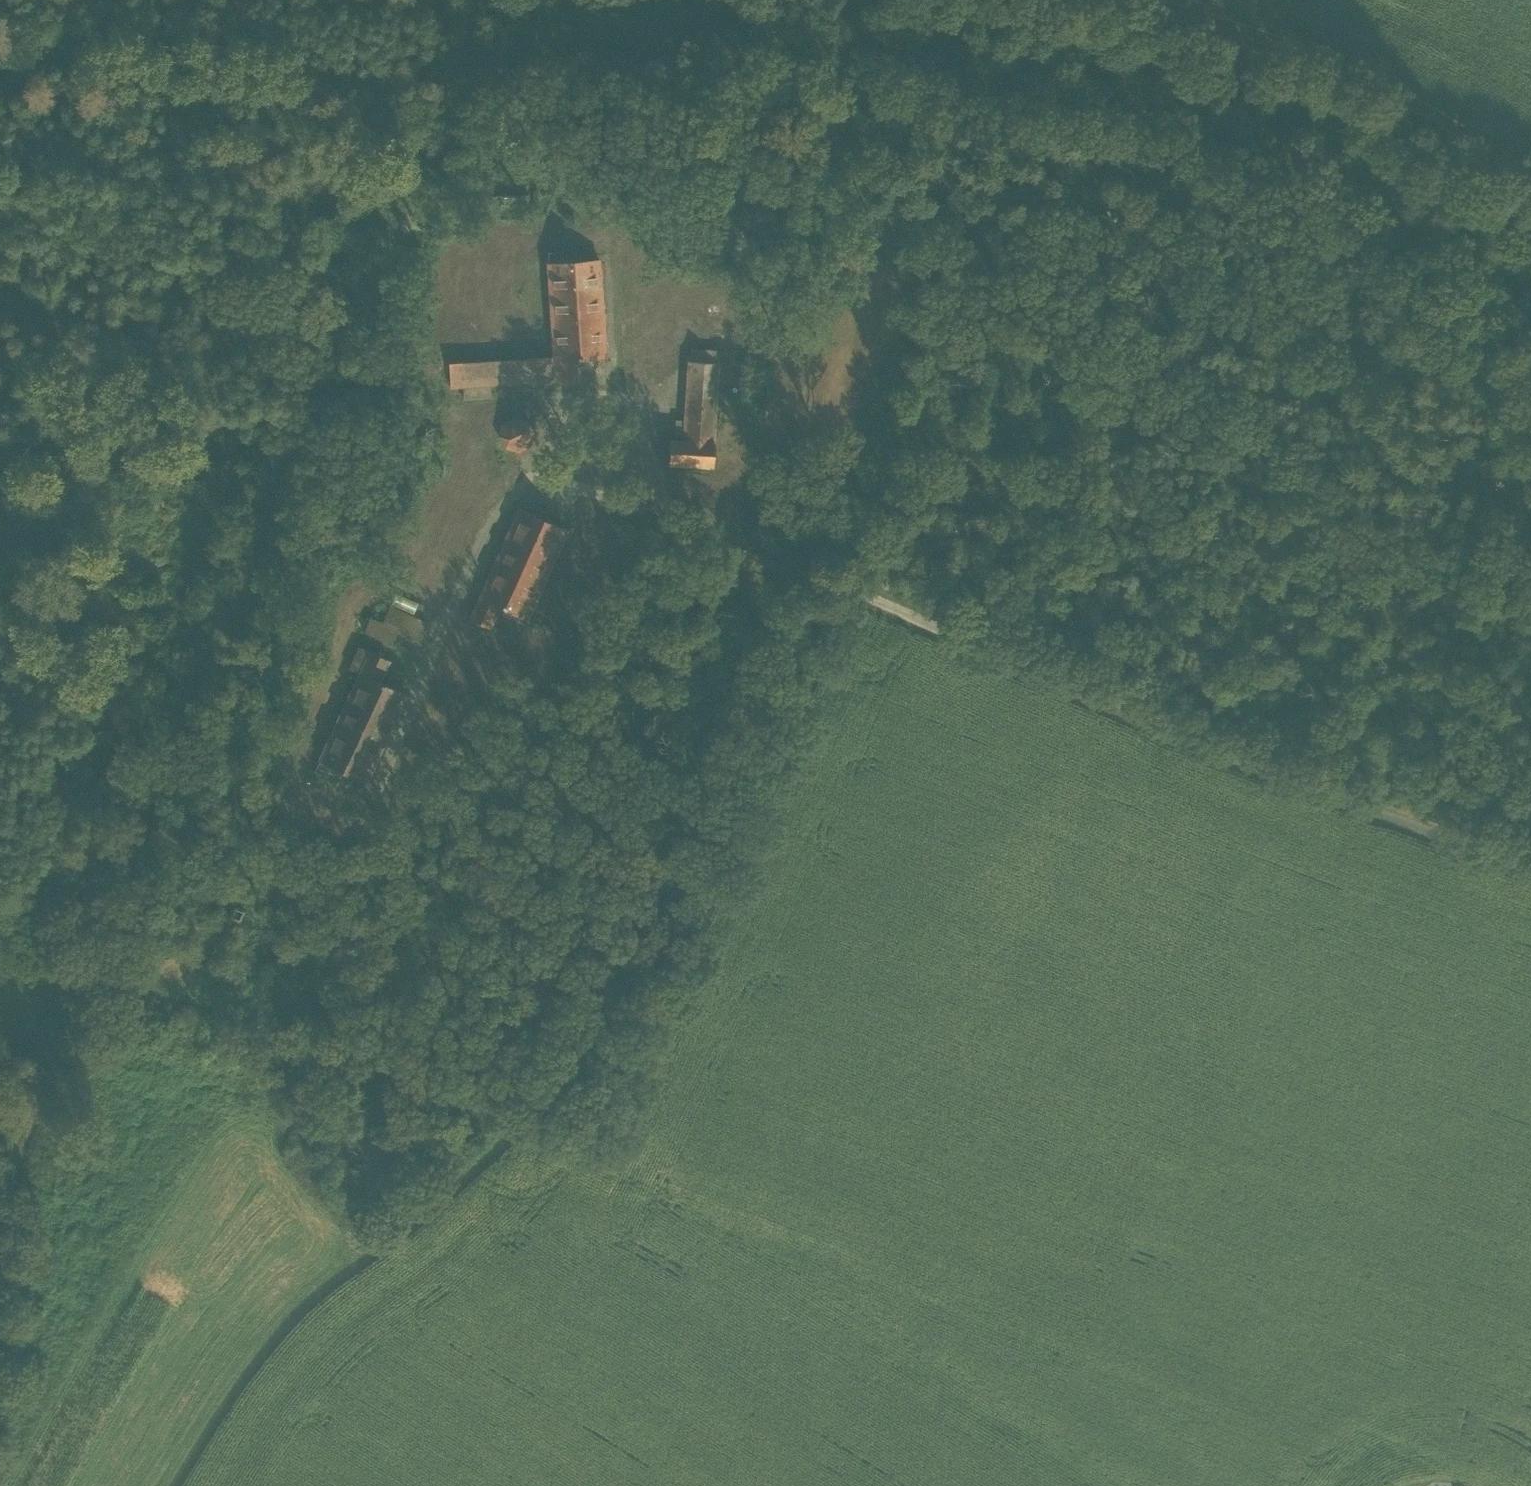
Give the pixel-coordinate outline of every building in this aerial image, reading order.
[(597,257),(545,261),(551,353),(553,378),(553,382),(574,381),(573,355),(603,354),(597,257)] [(551,353),(447,361),(449,386),(553,378),(551,353)] [(714,361),(686,359),(682,439),(668,438),(667,461),(712,464),(713,442),(709,442),(714,361)] [(525,420),(514,417),(503,423),(500,434),(505,445),(517,448),(528,442),(531,431),(525,420)] [(565,527),(517,506),(468,618),(488,625),(498,604),(525,617),(565,527)] [(395,628),(371,617),(365,630),(389,641),(395,628)] [(368,648),(358,644),(348,666),(358,671),(368,648)] [(388,657),(368,648),(317,759),(364,781),(405,691),(378,678),(388,657)] [(143,927),(140,929),(140,932),(142,935),(154,937),(156,928),(143,927)]
